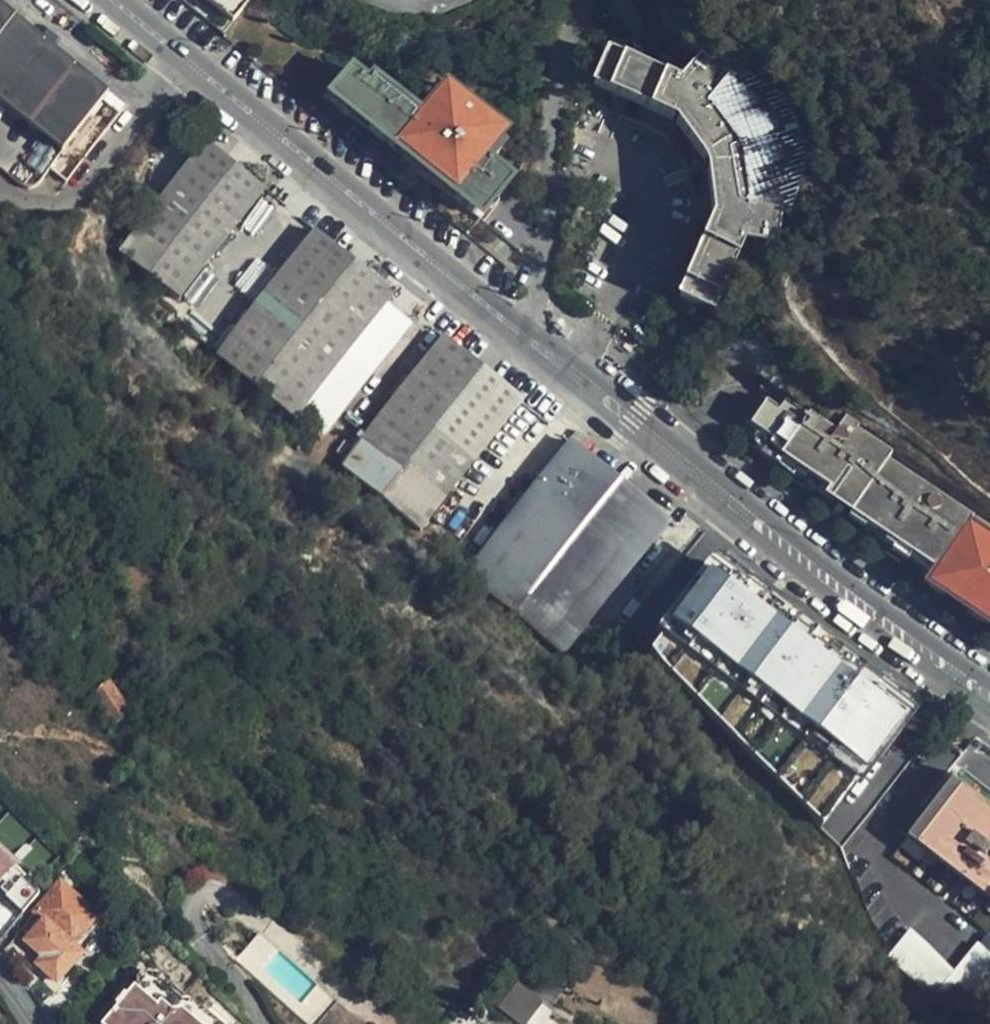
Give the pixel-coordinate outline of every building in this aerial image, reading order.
[(98,94),(0,12),(0,107),(52,150),(98,94)] [(772,153),(755,111),(727,75),(699,52),(681,73),(689,79),(685,84),(599,48),(584,83),(664,117),(668,108),(677,114),(672,119),(700,157),(707,154),(710,166),(702,168),(709,210),(718,209),(715,220),(707,217),(671,291),(705,307),(744,228),(749,229),(749,236),(778,236),(779,195),(772,153)] [(351,67),(334,87),(482,207),(510,174),(485,154),(505,130),(445,81),(419,114),(371,75),(367,81),(351,67)] [(482,207),(334,87),(330,93),(477,215),(482,207)] [(117,109),(98,94),(52,150),(70,166),(117,109)] [(174,284),(258,183),(202,134),(116,237),(174,284)] [(287,404),(384,288),(309,225),(283,258),(229,322),(214,341),(260,382),(287,404)] [(411,517),(513,397),(436,334),(336,454),(411,517)] [(820,418),(756,372),(751,379),(758,384),(787,406),(814,424),(820,418)] [(780,416),(787,406),(758,384),(739,414),(737,414),(736,414),(735,414),(733,415),(732,415),(731,415),(730,417),(729,417),(728,418),(727,419),(726,420),(725,421),(724,423),(789,477),(795,468),(769,448),(772,444),(752,429),(768,407),(780,416)] [(814,424),(787,406),(780,416),(768,407),(752,429),(772,444),(769,448),(795,468),(823,431),(814,424)] [(829,435),(823,431),(795,468),(834,492),(836,490),(862,507),(857,515),(880,530),(878,534),(916,559),(918,556),(921,557),(957,511),(949,504),(943,513),(921,497),(927,488),(890,465),(894,460),(858,436),(862,431),(841,418),(829,435)] [(626,491),(565,443),(518,498),(461,566),(472,575),(556,643),(585,610),(659,521),(626,491)] [(795,468),(789,477),(909,571),(921,557),(918,556),(916,559),(878,534),(880,530),(857,515),(862,507),(836,490),(834,492),(795,468)] [(957,511),(921,557),(941,572),(938,577),(961,596),(960,597),(989,621),(989,540),(972,527),(973,524),(957,511)] [(921,698),(715,546),(651,639),(687,679),(825,816),(921,698)] [(921,557),(909,571),(989,629),(989,621),(960,597),(961,596),(938,577),(941,572),(921,557)] [(129,712),(109,685),(95,694),(114,722),(129,712)] [(949,774),(900,837),(989,909),(989,806),(949,774)] [(22,913),(39,890),(0,854),(0,891),(6,896),(5,898),(22,913)] [(77,900),(83,905),(97,887),(93,884),(77,900)] [(96,917),(83,905),(77,900),(60,885),(37,912),(45,920),(29,938),(42,949),(39,953),(48,962),(42,969),(55,981),(81,953),(71,944),(96,917)] [(45,920),(37,912),(21,930),(29,938),(45,920)] [(898,942),(960,1001),(989,970),(989,950),(980,941),(957,965),(915,925),(898,942)] [(93,940),(81,953),(95,966),(107,952),(93,940)] [(291,1023),(341,1023),(251,941),(229,966),(291,1023)] [(158,965),(133,994),(128,991),(118,1001),(122,1006),(106,1023),(221,1023),(158,965)] [(504,999),(530,1020),(545,1002),(519,980),(504,999)]
